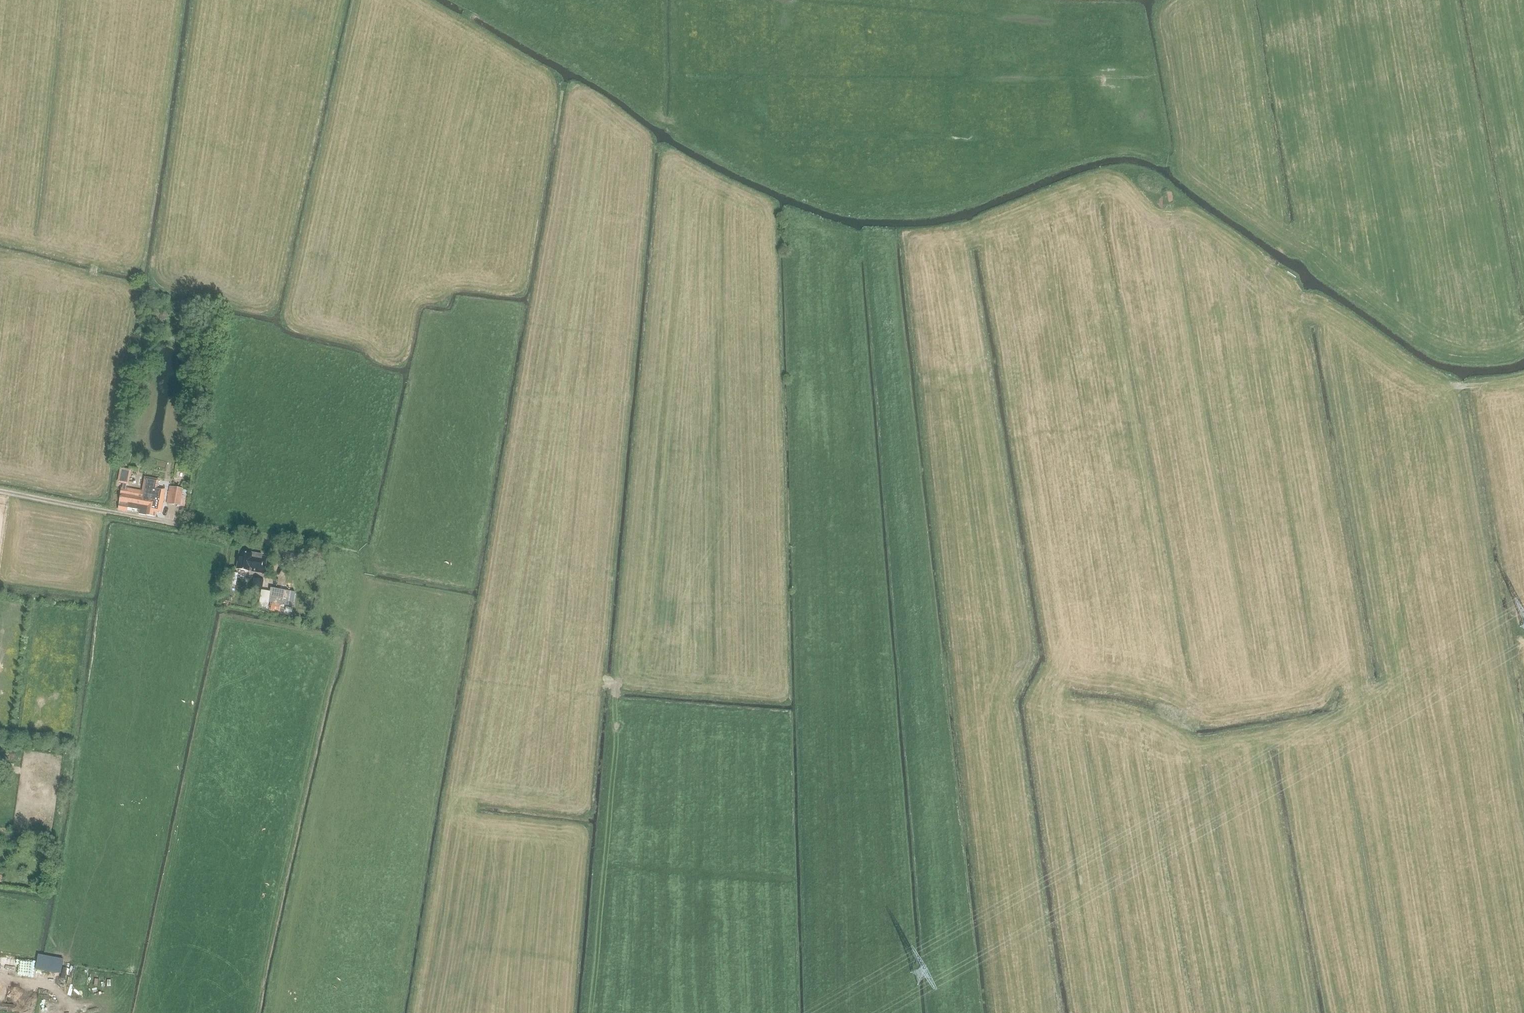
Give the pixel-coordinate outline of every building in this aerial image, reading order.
[(127,489),(127,493),(126,495),(121,494),(118,510),(127,511),(127,508),(140,510),(139,514),(155,517),(156,512),(160,512),(164,490),(157,488),(158,480),(144,478),(142,491),(127,489)] [(169,487),(166,504),(184,507),(187,494),(182,493),(183,489),(169,487)] [(251,554),(239,553),(237,569),(248,571),(263,574),(266,557),(262,556),(262,559),(260,558),(260,556),(260,555),(260,554),(260,553),(259,552),(258,551),(257,551),(256,551),(255,551),(254,551),(253,551),(252,552),(252,553),(251,554)] [(251,593),(260,595),(263,580),(253,579),(251,593)] [(273,587),(271,601),(293,604),(295,589),(273,587)] [(56,967),(58,957),(42,954),(40,965),(56,967)]
